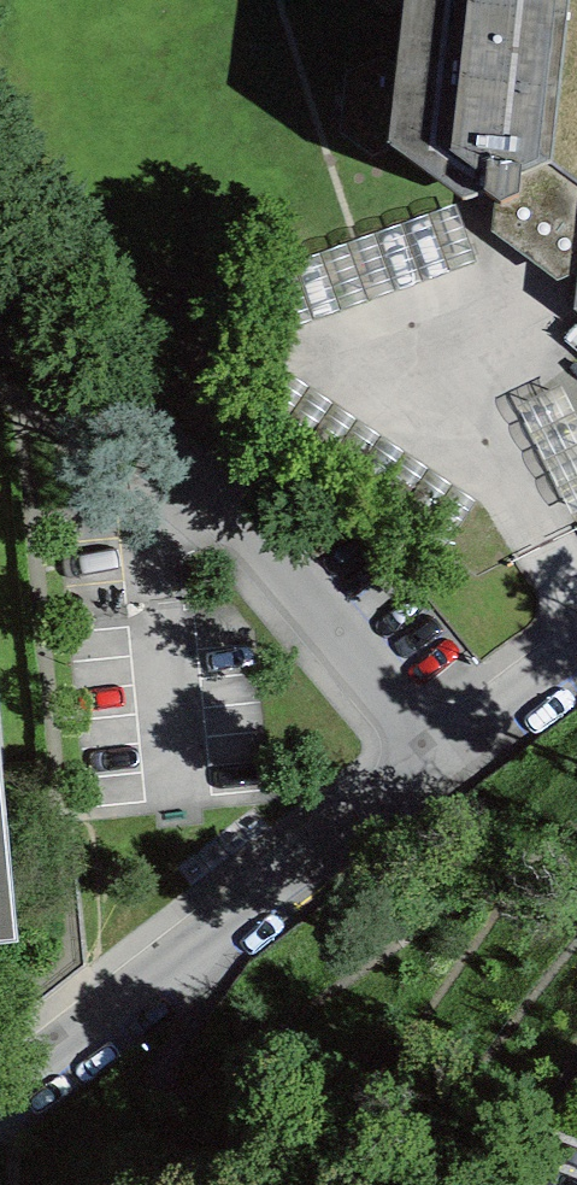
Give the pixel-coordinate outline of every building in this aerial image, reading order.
[(387,130),(469,180),(454,204),(576,282),(576,0),(402,0),(387,130)] [(16,925),(0,753),(0,926),(16,925)]
